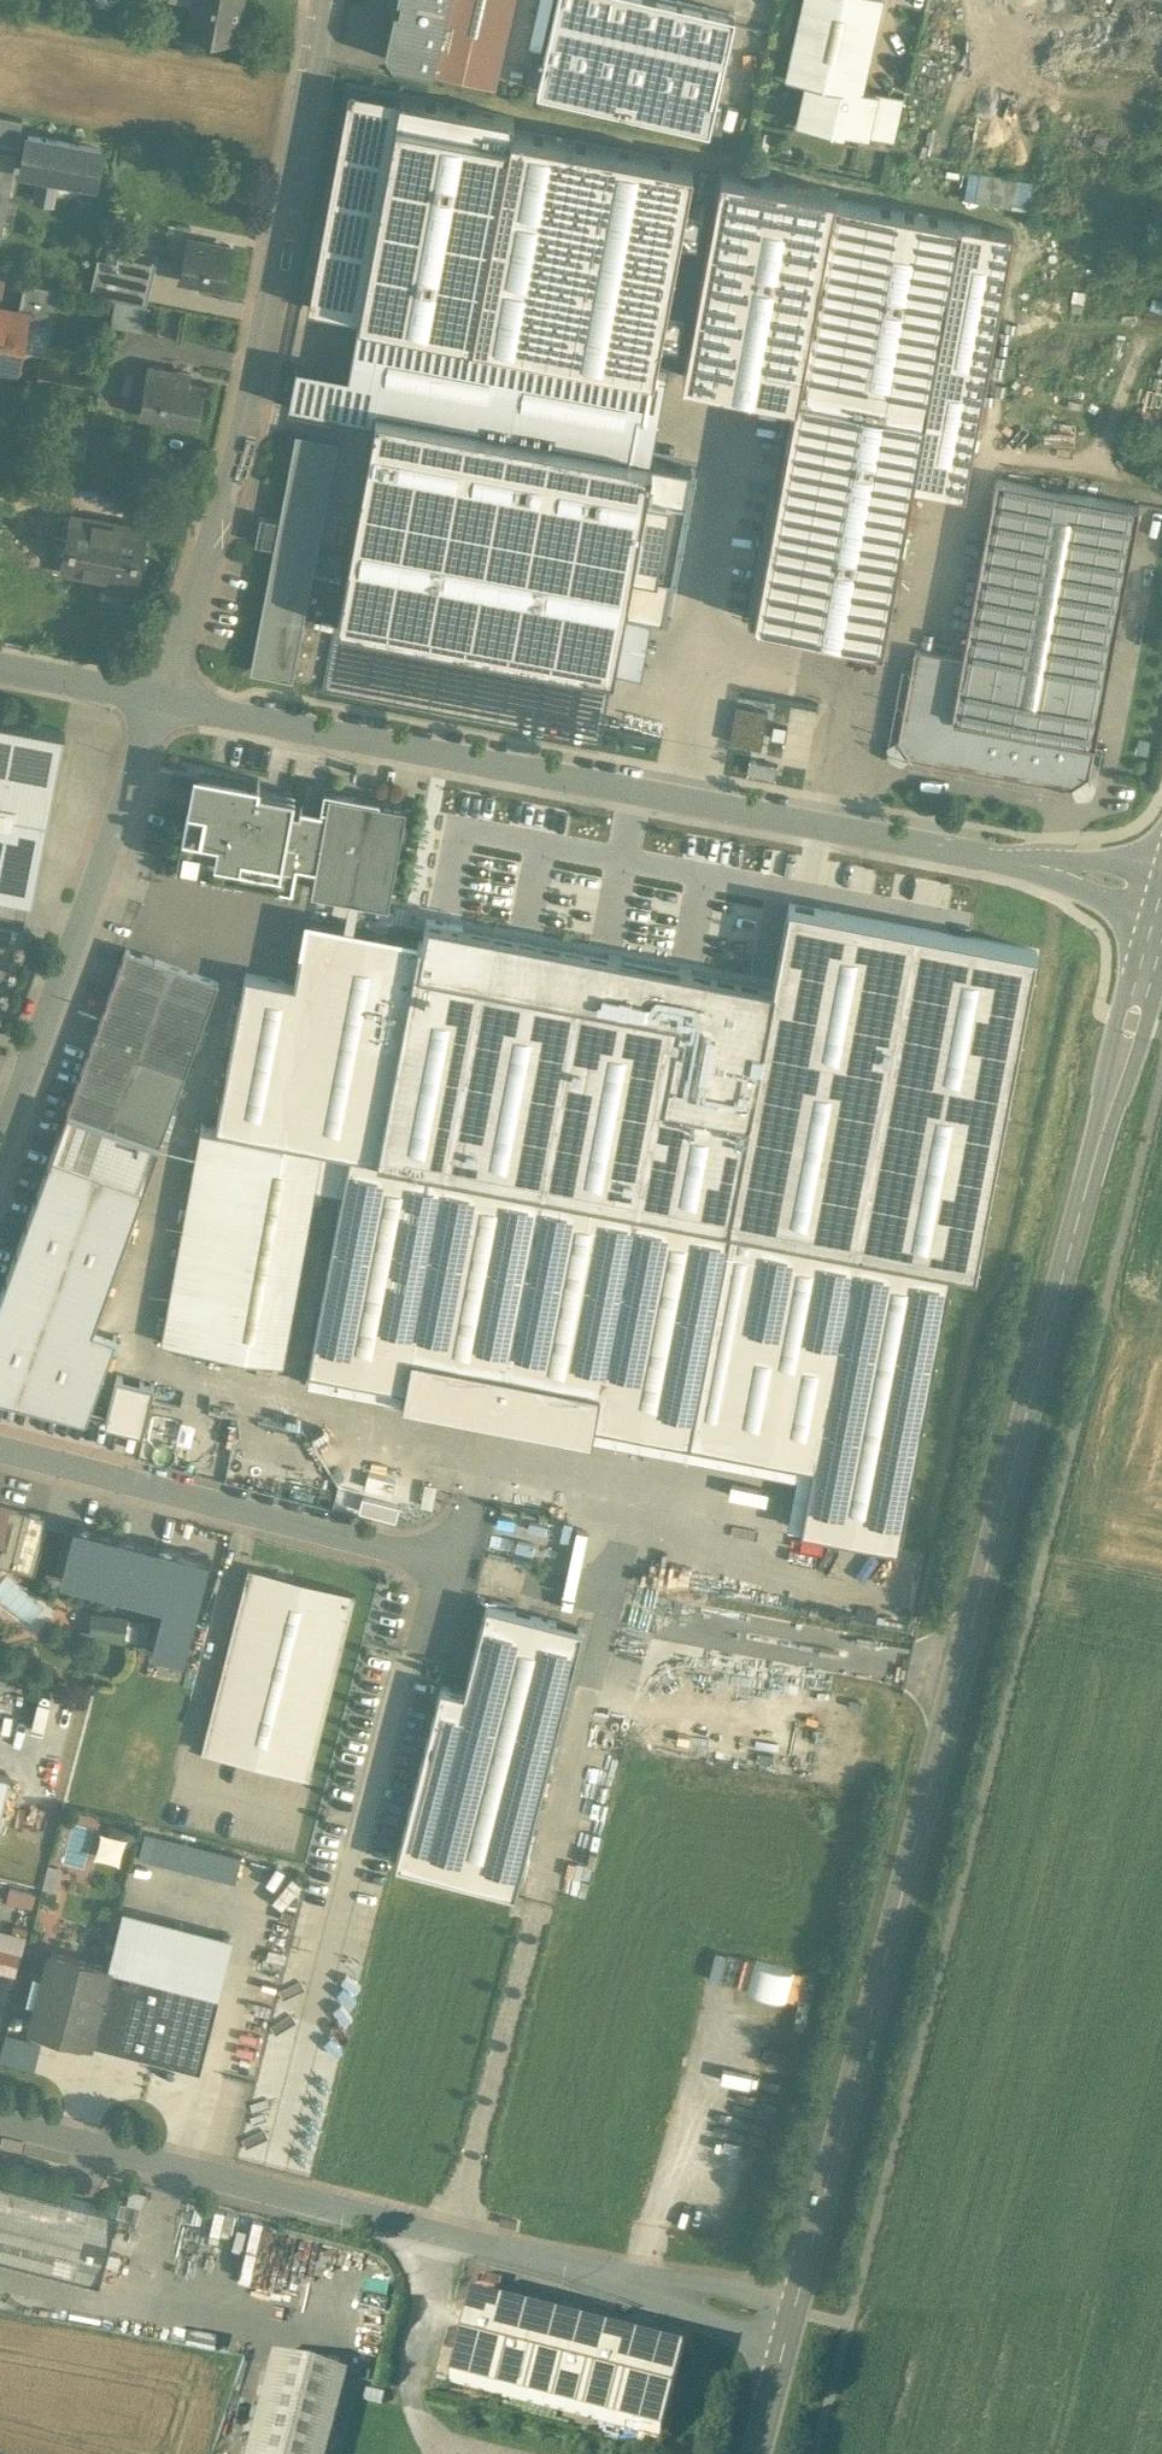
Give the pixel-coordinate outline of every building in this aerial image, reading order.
[(188,28),(232,37),(239,0),(194,0),(188,28)] [(401,5),(391,11),(384,45),(392,58),(430,67),(446,0),(402,0),(401,5)] [(431,66),(493,80),(511,0),(446,0),(431,66)] [(684,0),(555,0),(536,88),(708,127),(734,11),(684,0)] [(787,71),(807,76),(807,75),(858,86),(877,0),(803,0),(787,71)] [(858,86),(807,75),(807,76),(798,116),(822,121),(821,124),(839,128),(840,125),(865,131),(869,113),(874,90),(858,86)] [(358,315),(652,369),(654,357),(689,163),(512,130),(514,117),(348,87),(308,305),(358,315)] [(902,96),(874,90),(869,113),(897,120),(902,96)] [(22,115),(0,112),(0,232),(8,233),(22,115)] [(897,120),(869,113),(865,131),(893,137),(897,120)] [(28,132),(20,172),(98,188),(106,147),(28,132)] [(834,189),(720,167),(681,374),(794,395),(831,195),(833,196),(834,189)] [(1032,198),(1034,175),(970,171),(969,194),(1032,198)] [(794,395),(753,617),(881,641),(911,480),(963,490),(1012,229),(833,196),(831,195),(794,395)] [(229,246),(187,238),(179,275),(222,284),(229,246)] [(157,252),(119,244),(116,261),(96,257),(88,293),(145,303),(157,252)] [(58,287),(23,280),(17,310),(26,312),(24,321),(51,326),(58,287)] [(0,307),(0,358),(16,361),(24,321),(26,312),(17,310),(0,307)] [(373,422),(375,410),(650,461),(669,360),(654,357),(652,369),(358,315),(347,373),(297,364),(289,407),(373,422)] [(85,369),(39,360),(35,381),(81,390),(85,369)] [(189,371),(149,363),(139,412),(194,424),(203,381),(188,378),(189,371)] [(622,611),(651,462),(375,410),(373,422),(336,617),(337,617),(612,668),(622,611)] [(291,678),(292,675),(319,680),(319,683),(324,684),(337,617),(336,617),(333,616),(340,577),(311,572),(337,439),(295,431),(250,670),(291,678)] [(650,461),(651,462),(622,611),(651,616),(663,618),(692,470),(650,461)] [(1137,503),(995,476),(961,656),(950,713),(1093,740),(1137,503)] [(142,527),(73,514),(63,565),(132,578),(142,527)] [(641,673),(651,616),(622,611),(612,668),(641,673)] [(324,684),(598,735),(612,668),(337,617),(324,684)] [(961,656),(914,647),(897,738),(908,755),(1069,785),(1086,773),(1093,740),(950,713),(961,656)] [(729,740),(760,746),(766,708),(735,703),(729,740)] [(30,894),(64,718),(0,706),(0,888),(30,894)] [(745,770),(775,776),(777,764),(747,758),(745,770)] [(295,792),(200,774),(185,857),(279,874),(282,858),(315,864),(325,814),(319,813),(292,808),(295,792)] [(379,797),(324,787),(319,813),(325,814),(315,864),(311,888),(388,902),(406,804),(378,799),(379,797)] [(381,1157),(953,1265),(975,1269),(1036,950),(787,902),(771,985),(425,919),(422,940),(381,1157)] [(293,981),(245,972),(215,1125),(320,1145),(312,1188),(342,1194),(350,1150),(381,1157),(422,940),(305,918),(293,981)] [(217,980),(125,946),(83,1061),(119,1074),(127,1052),(184,1072),(217,980)] [(127,1052),(119,1074),(83,1061),(66,1108),(159,1141),(184,1072),(127,1052)] [(159,1141),(66,1108),(51,1150),(121,1175),(143,1183),(159,1141)] [(215,1125),(201,1122),(161,1342),(279,1362),(312,1188),(320,1145),(215,1125)] [(0,1290),(0,1393),(85,1415),(115,1333),(92,1325),(136,1205),(114,1197),(121,1175),(51,1150),(0,1290)] [(381,1157),(350,1150),(342,1194),(306,1382),(795,1477),(786,1527),(898,1549),(953,1265),(381,1157)] [(153,1383),(116,1374),(105,1421),(142,1430),(153,1383)] [(351,1493),(341,1490),(338,1503),(348,1506),(351,1493)] [(0,1525),(0,1563),(10,1565),(24,1509),(5,1504),(0,1525)] [(45,1514),(24,1509),(10,1565),(30,1570),(45,1514)] [(534,1549),(540,1520),(500,1512),(494,1541),(534,1549)] [(208,1556),(73,1522),(59,1578),(163,1604),(151,1651),(182,1659),(208,1556)] [(247,1565),(200,1749),(308,1777),(355,1592),(247,1565)] [(581,1629),(485,1605),(464,1686),(436,1679),(390,1861),(515,1892),(581,1629)] [(92,1637),(150,1640),(151,1615),(94,1612),(92,1637)] [(0,1771),(0,1807),(9,1773),(0,1771)] [(238,1880),(244,1854),(147,1831),(141,1857),(238,1880)] [(104,1832),(100,1857),(123,1861),(127,1836),(104,1832)] [(19,1970),(29,1934),(1,1927),(0,1931),(0,1965),(19,1970)] [(106,1964),(50,1950),(31,2024),(86,2038),(106,1964)] [(218,1993),(106,1964),(86,2038),(199,2067),(218,1993)] [(315,2175),(348,2030),(273,2014),(241,2158),(315,2175)] [(7,2030),(1,2060),(36,2067),(42,2038),(7,2030)] [(0,2178),(0,2255),(97,2279),(116,2208),(0,2178)] [(682,2355),(469,2299),(447,2383),(660,2438),(682,2355)] [(273,2356),(248,2453),(324,2453),(345,2375),(273,2356)]
